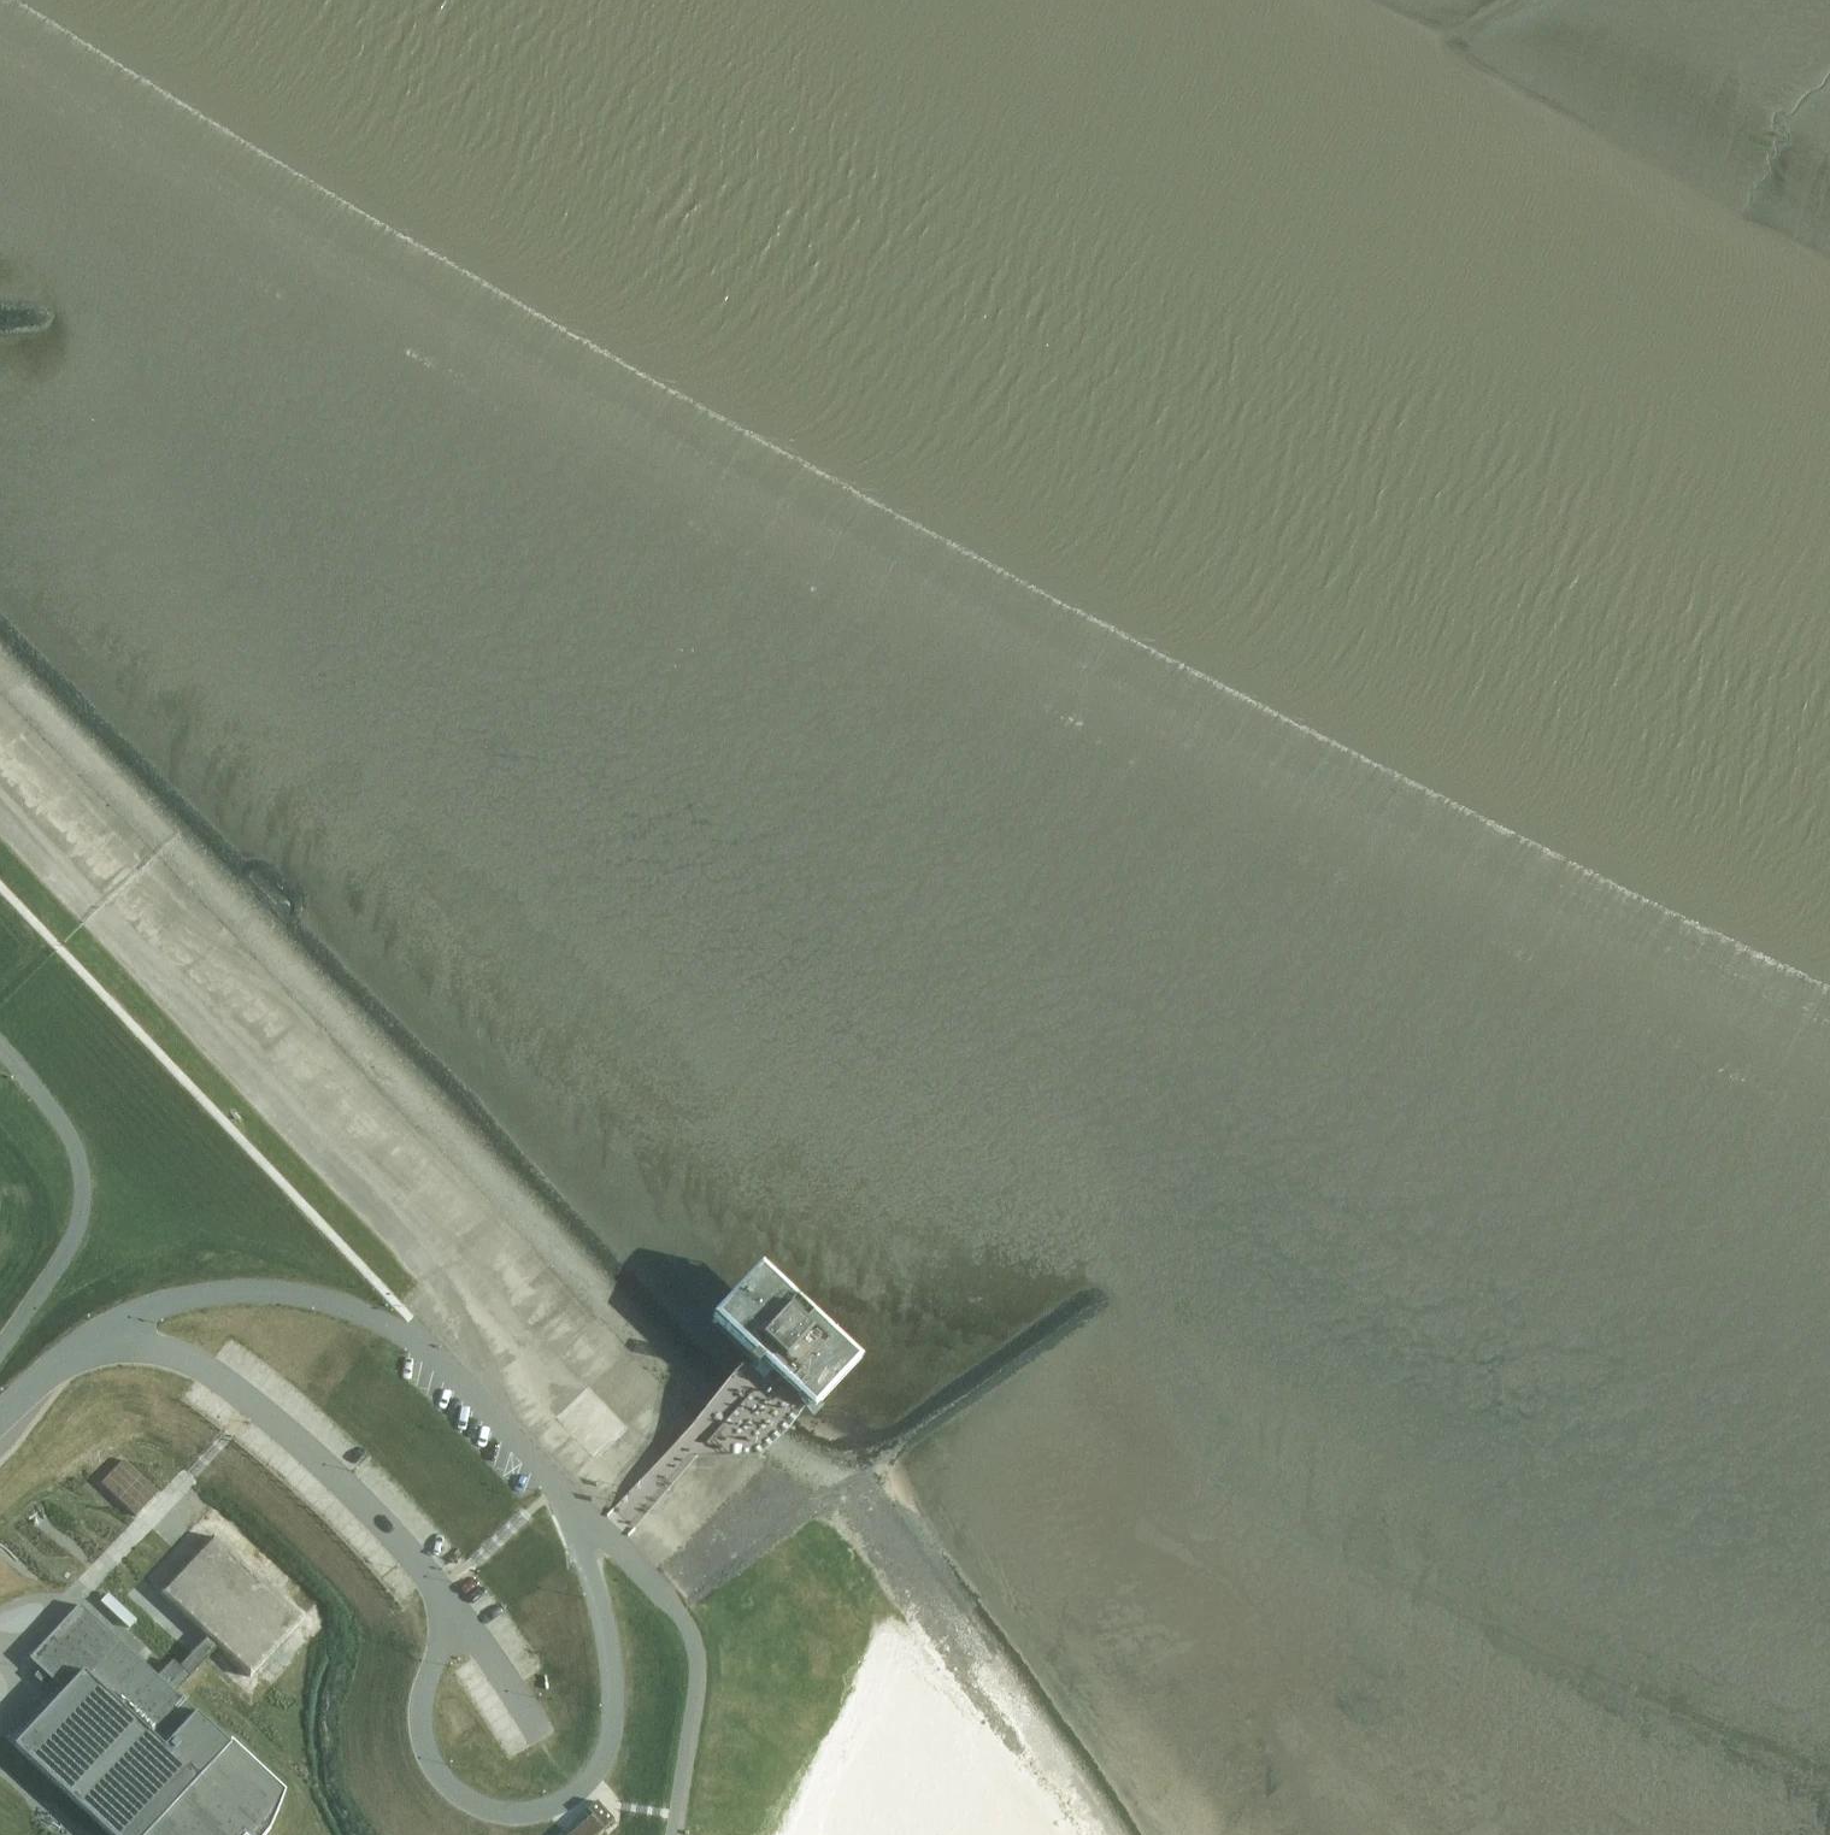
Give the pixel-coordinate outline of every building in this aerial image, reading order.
[(727,1311),(712,1327),(754,1366),(754,1367),(747,1374),(755,1381),(758,1384),(758,1383),(765,1377),(768,1380),(771,1376),(808,1411),(815,1417),(818,1414),(821,1411),(836,1395),(852,1377),(856,1373),(813,1333),(816,1329),(760,1276),(736,1302),(727,1311)] [(118,1458),(96,1482),(133,1515),(155,1491),(118,1458)] [(304,1620),(214,1537),(161,1594),(209,1638),(219,1648),(251,1678),(304,1620)] [(230,1744),(176,1694),(219,1648),(209,1638),(180,1668),(173,1662),(170,1666),(159,1678),(81,1605),(30,1660),(66,1693),(15,1747),(109,1834),(267,1834),(271,1830),(287,1791),(232,1741),(230,1744)] [(619,1819),(601,1800),(591,1809),(597,1815),(575,1834),(602,1834),(619,1819)]
